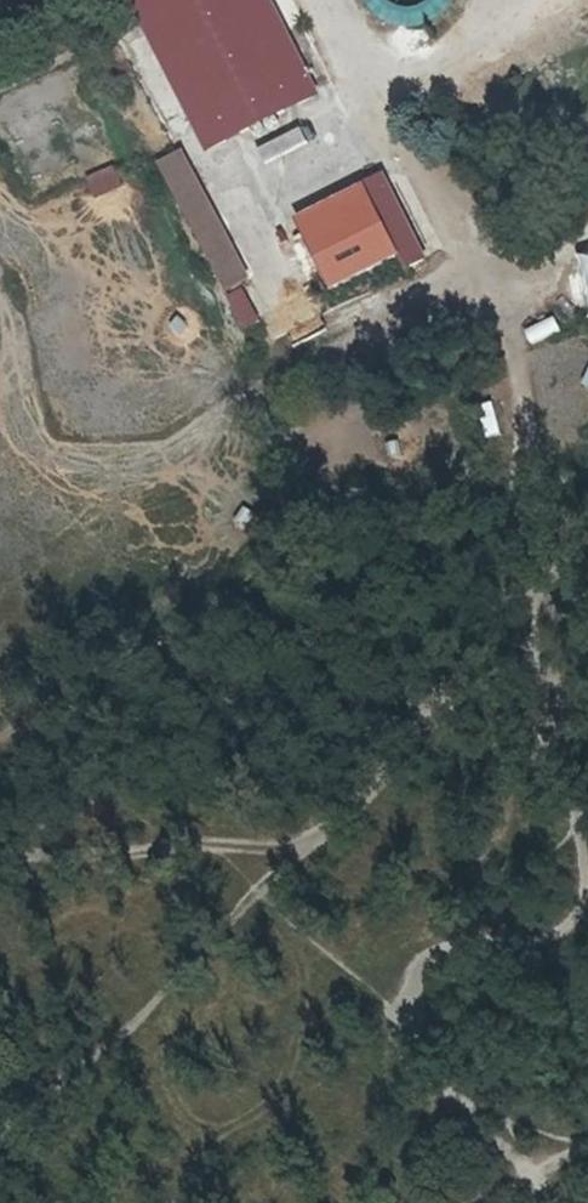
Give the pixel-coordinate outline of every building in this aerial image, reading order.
[(198,112),(307,56),(278,0),(140,0),(198,112)] [(356,12),(445,32),(453,0),(359,0),(356,12)] [(256,288),(188,154),(163,167),(231,300),(256,288)] [(364,165),(299,198),(327,251),(393,217),(364,165)] [(89,180),(99,201),(127,189),(117,168),(89,180)] [(579,261),(587,328),(587,253),(579,261)] [(534,346),(565,333),(559,319),(528,332),(534,346)]
